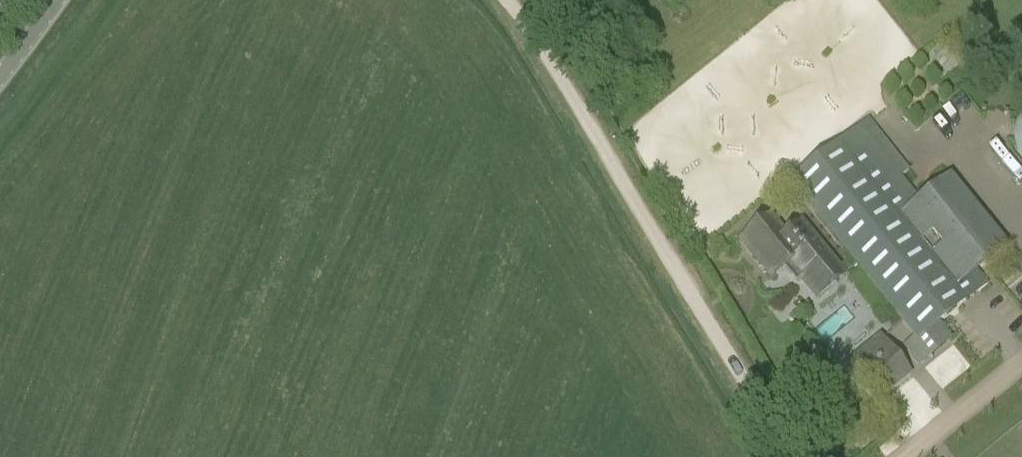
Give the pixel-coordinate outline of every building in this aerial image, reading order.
[(950,175),(920,200),(902,179),(912,171),(871,120),(790,186),(914,338),(902,347),(919,368),(954,339),(943,326),(991,287),(978,271),(1008,246),(950,175)] [(769,278),(787,264),(815,298),(853,267),(812,217),(796,229),(781,210),(740,243),(769,278)] [(851,359),(882,398),(912,374),(881,335),(851,359)]
